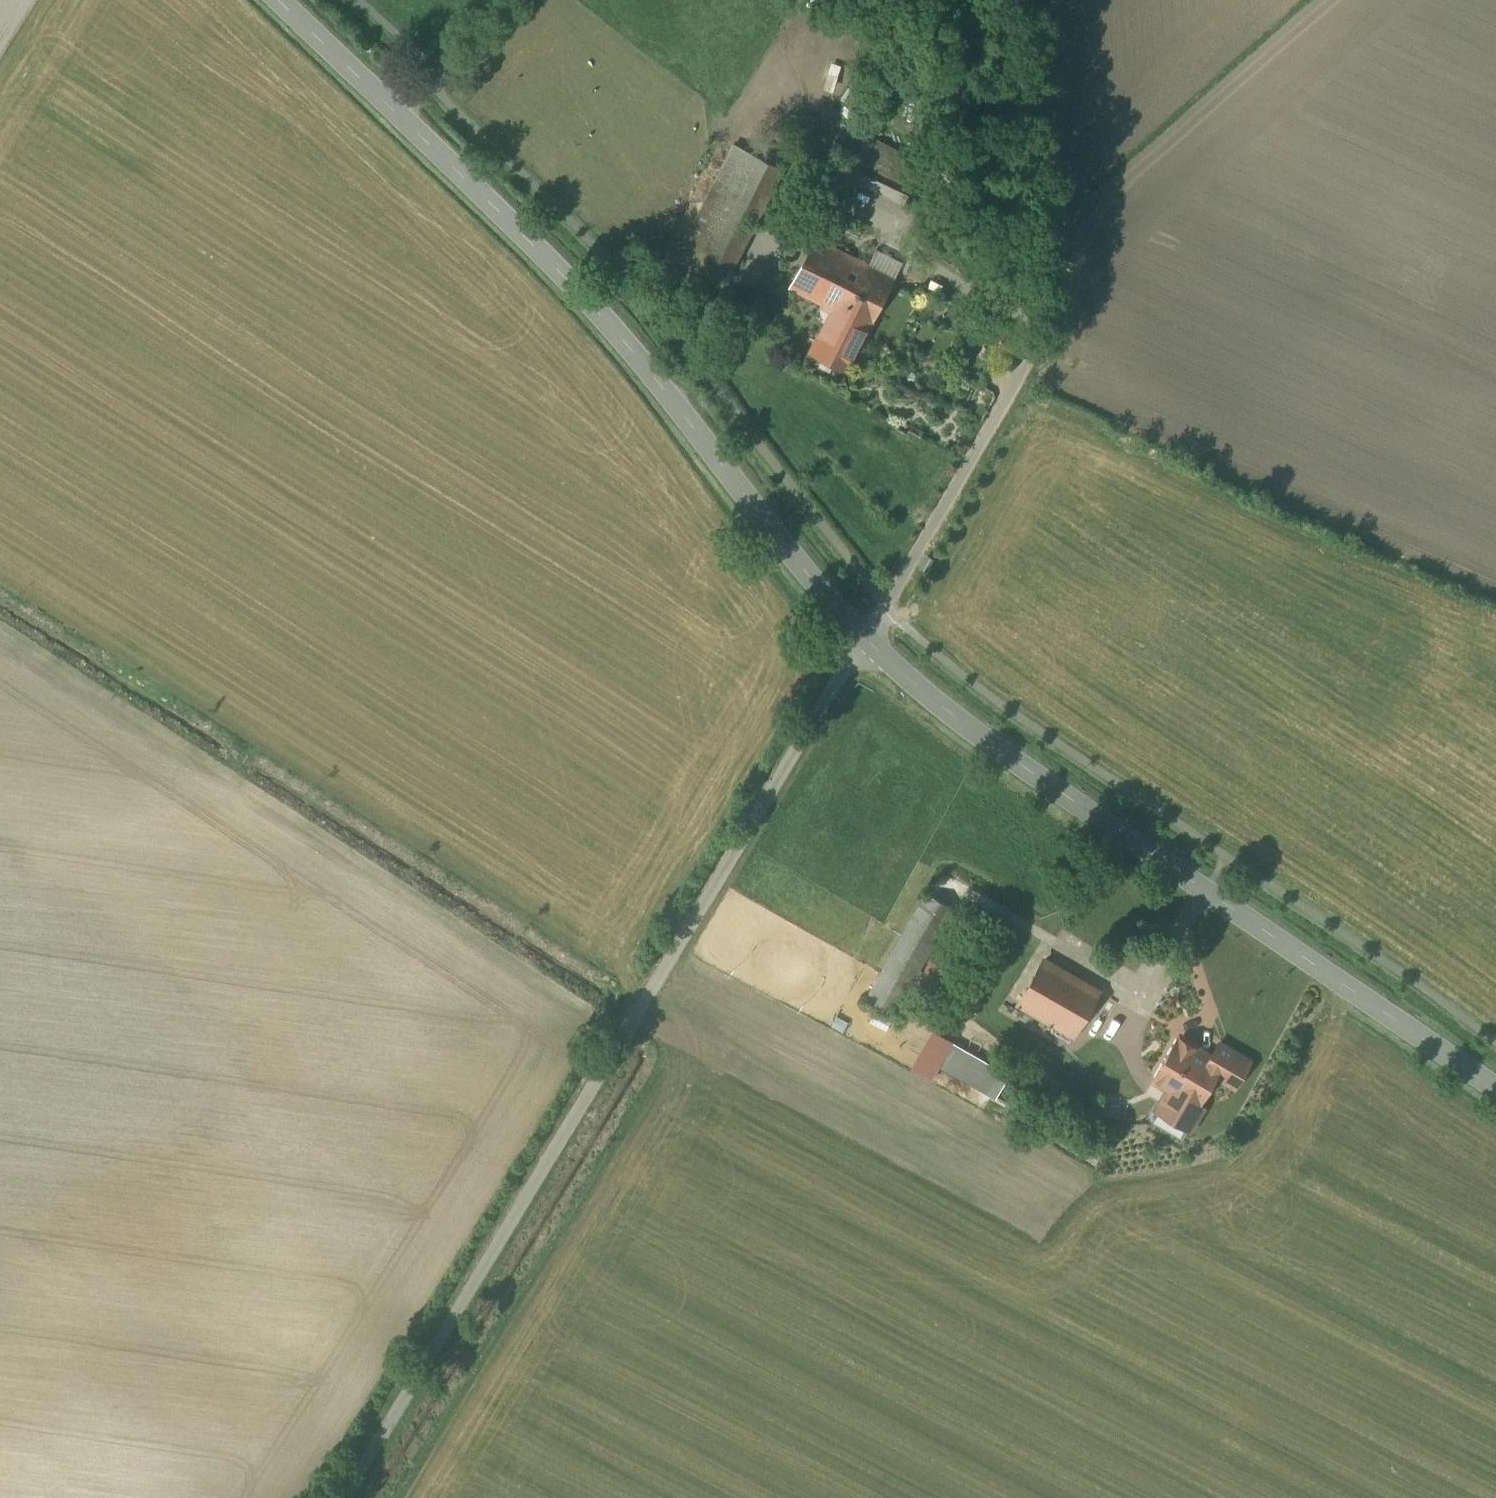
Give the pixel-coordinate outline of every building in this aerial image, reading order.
[(923,165),(861,138),(842,179),(905,207),(923,165)] [(779,171),(729,147),(672,264),(722,288),(779,171)] [(790,288),(833,309),(858,259),(870,265),(886,232),(831,205),(790,288)] [(893,277),(870,265),(858,259),(833,309),(812,352),(847,369),(893,277)] [(951,913),(925,899),(869,1000),(896,1015),(910,990),(936,1004),(951,977),(923,962),(951,913)] [(1091,991),(1037,964),(1013,1011),(1067,1038),(1091,991)] [(1198,1057),(1171,1043),(1149,1085),(1164,1092),(1150,1118),(1192,1140),(1207,1110),(1194,1103),(1207,1079),(1232,1093),(1252,1055),(1211,1034),(1198,1057)]
